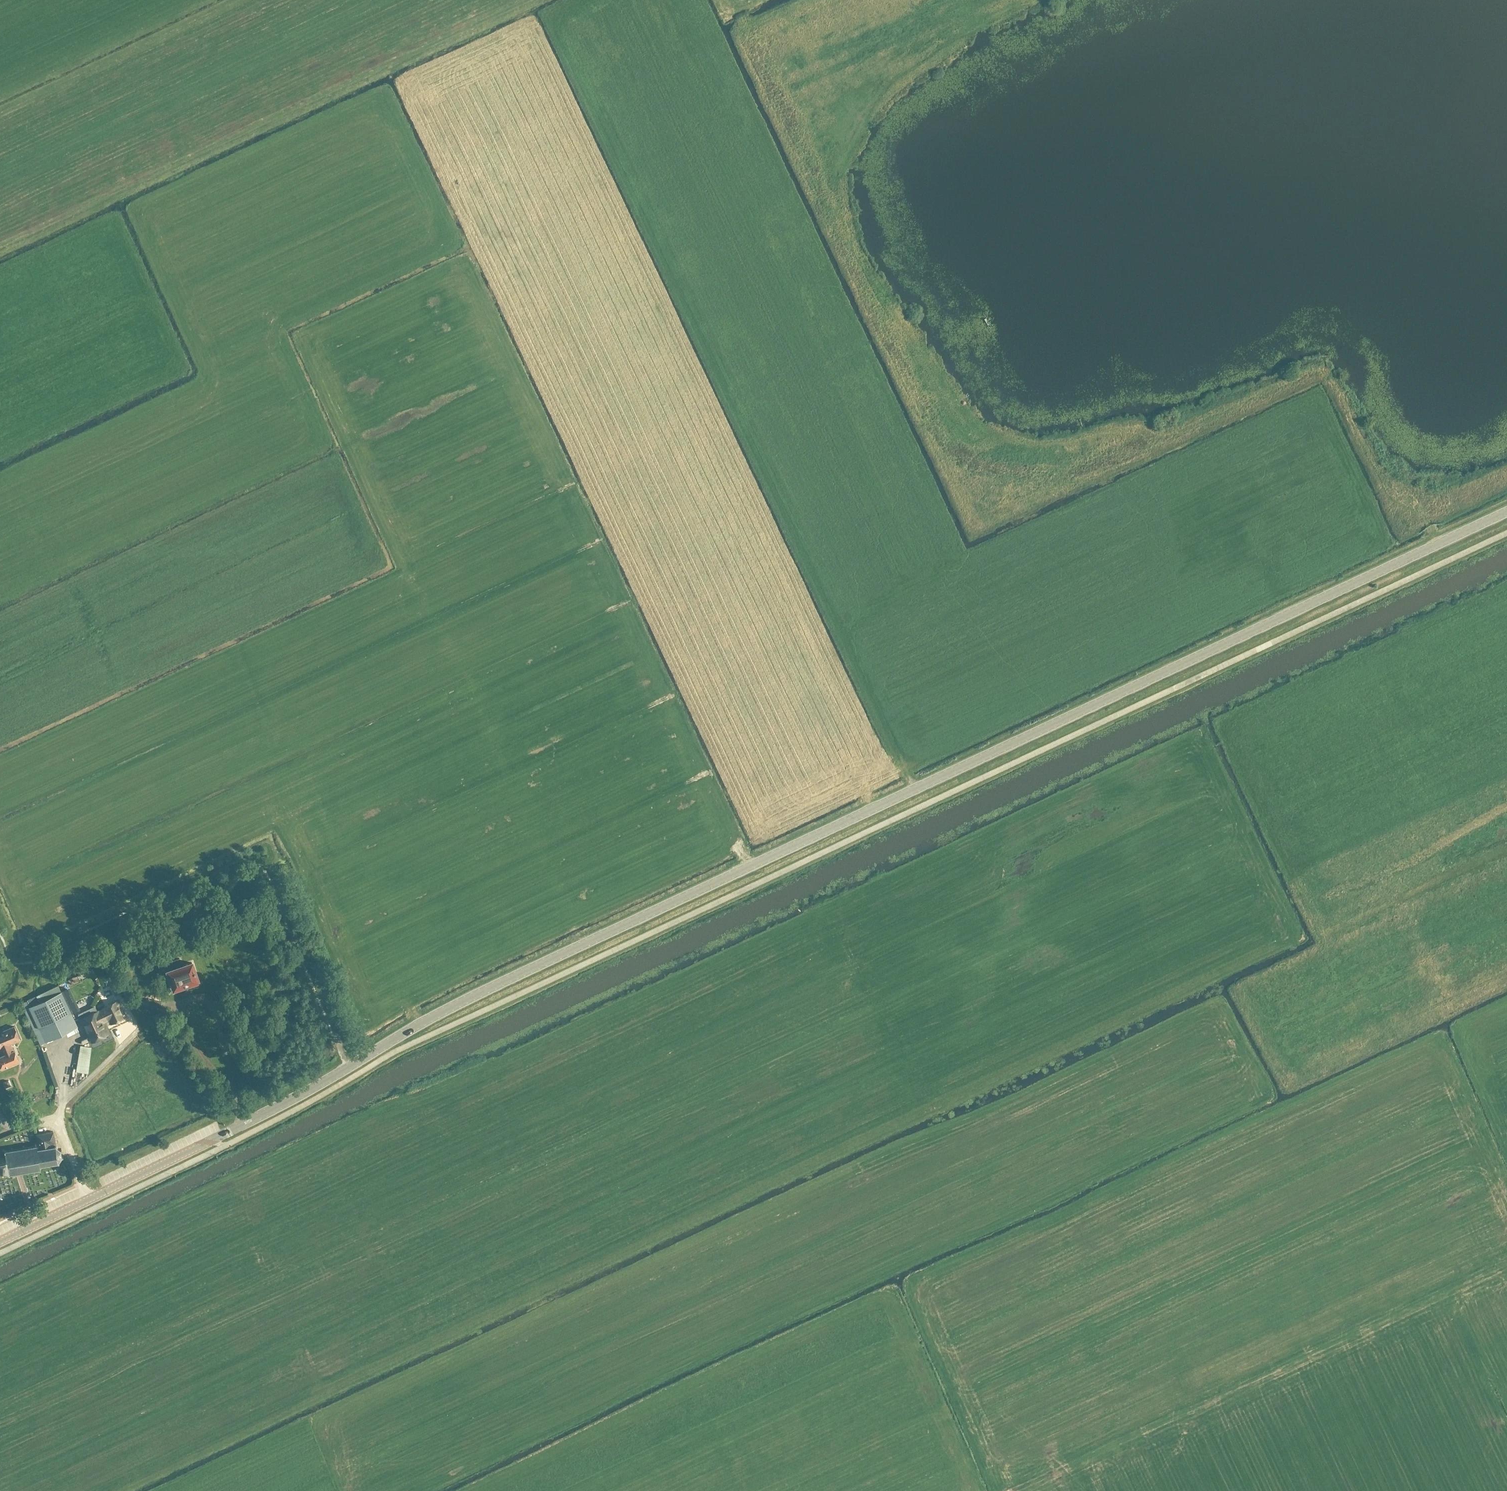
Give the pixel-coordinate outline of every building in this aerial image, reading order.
[(173,989),(198,981),(192,962),(181,966),(179,961),(173,963),(172,961),(164,963),(167,971),(173,989)] [(37,1026),(45,1042),(77,1027),(61,992),(57,985),(26,1000),(29,1007),(28,1007),(37,1026)] [(160,1008),(161,1001),(144,998),(143,1005),(160,1008)] [(104,1009),(97,1012),(95,1007),(93,1006),(78,1014),(77,1015),(82,1026),(84,1025),(92,1042),(109,1034),(103,1022),(109,1019),(111,1024),(125,1017),(117,1001),(103,1008),(104,1009)] [(10,1044),(20,1040),(14,1027),(0,1032),(0,1048),(10,1044)] [(0,1048),(0,1051),(2,1056),(0,1056),(0,1067),(1,1069),(11,1065),(12,1066),(16,1064),(15,1063),(18,1061),(13,1051),(10,1044),(0,1048)] [(55,1146),(56,1144),(55,1144),(53,1132),(36,1135),(38,1146),(37,1146),(36,1146),(36,1143),(34,1144),(34,1146),(24,1147),(24,1146),(22,1146),(22,1148),(12,1150),(12,1148),(10,1148),(10,1150),(5,1151),(2,1149),(1,1151),(4,1152),(5,1158),(0,1159),(0,1170),(7,1169),(8,1174),(6,1176),(8,1177),(9,1175),(14,1174),(15,1176),(16,1176),(16,1174),(18,1173),(21,1173),(21,1175),(22,1175),(22,1173),(27,1172),(27,1174),(28,1174),(28,1172),(33,1171),(33,1173),(34,1173),(34,1171),(38,1170),(38,1172),(40,1172),(39,1168),(40,1168),(40,1166),(47,1165),(47,1167),(49,1166),(49,1164),(56,1163),(57,1165),(59,1164),(57,1162),(60,1158),(62,1158),(62,1157),(60,1156),(60,1151),(61,1150),(61,1149),(59,1150),(55,1146)]
